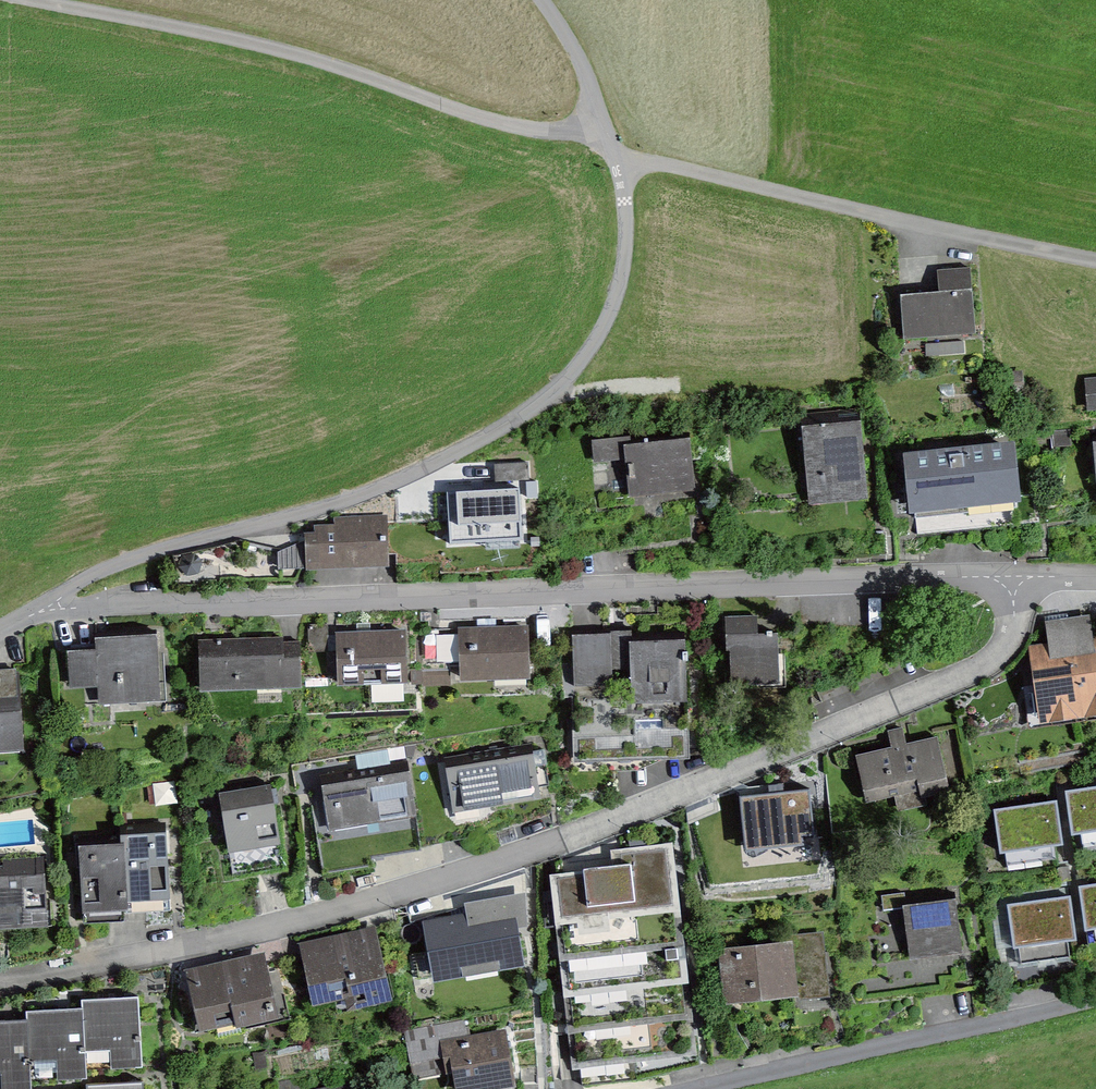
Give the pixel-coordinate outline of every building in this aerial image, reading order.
[(942,300),(904,303),(907,344),(974,339),(969,275),(940,278),(942,300)] [(1087,384),(1090,413),(1095,413),(1095,383),(1087,384)] [(858,428),(806,432),(811,505),(864,501),(858,428)] [(626,442),(596,445),(601,502),(692,494),(688,447),(627,452),(626,442)] [(1012,448),(908,458),(914,522),(1018,512),(1012,448)] [(516,490),(450,493),(453,546),(519,542),(516,490)] [(335,536),(308,538),(310,570),(387,566),(385,517),(334,520),(335,536)] [(1080,715),(1095,713),(1095,645),(1091,645),(1088,617),(1067,619),(1080,715)] [(1042,721),(1080,715),(1067,619),(1048,622),(1051,650),(1033,652),(1042,721)] [(755,620),(731,621),(733,686),(780,685),(779,640),(756,640),(755,620)] [(527,632),(428,635),(430,684),(529,681),(527,632)] [(407,636),(336,636),(336,685),(407,685),(407,636)] [(576,638),(577,689),(630,688),(629,648),(629,636),(576,638)] [(99,658),(72,659),(73,689),(98,688),(99,707),(160,705),(158,642),(99,643),(99,658)] [(295,643),(201,645),(202,689),(296,687),(295,643)] [(629,648),(630,688),(632,751),(685,750),(683,647),(629,648)] [(0,678),(0,757),(20,756),(17,677),(0,678)] [(632,751),(630,688),(577,689),(579,752),(632,751)] [(935,743),(854,760),(865,812),(946,795),(935,743)] [(537,761),(447,773),(452,815),(542,803),(537,761)] [(407,778),(321,789),(328,842),(414,831),(407,778)] [(1069,794),(1075,844),(1095,842),(1095,791),(1069,794)] [(270,792),(223,799),(234,869),(281,862),(270,792)] [(806,793),(767,797),(772,843),(811,839),(806,793)] [(1055,807),(994,814),(1000,864),(1061,857),(1055,807)] [(123,839),(123,850),(126,911),(168,910),(164,838),(123,839)] [(612,875),(554,882),(558,920),(676,907),(669,849),(609,855),(612,875)] [(123,850),(81,852),(85,923),(126,921),(126,911),(123,850)] [(0,873),(0,931),(44,929),(42,861),(5,862),(6,873),(0,873)] [(1080,890),(1087,940),(1095,939),(1095,888),(1080,890)] [(956,901),(881,911),(889,967),(964,956),(956,901)] [(1071,903),(1010,910),(1016,961),(1077,953),(1071,903)] [(676,907),(558,920),(562,961),(681,949),(676,907)] [(490,917),(430,927),(438,978),(498,968),(490,917)] [(375,936),(302,953),(314,1007),(354,997),(357,1007),(390,999),(375,936)] [(793,944),(799,999),(800,1016),(830,1013),(823,941),(793,944)] [(725,1006),(799,999),(793,944),(719,951),(725,1006)] [(681,949),(562,961),(566,999),(685,986),(681,949)] [(263,960),(189,977),(202,1031),(242,1021),(244,1031),(278,1023),(263,960)] [(685,986),(566,999),(570,1035),(630,1027),(689,1020),(685,986)] [(138,1004),(84,1006),(84,1017),(85,1052),(111,1051),(112,1070),(142,1069),(138,1004)] [(26,1018),(26,1028),(28,1061),(57,1062),(58,1084),(85,1083),(85,1052),(84,1017),(26,1018)] [(689,1020),(630,1027),(635,1062),(693,1055),(689,1020)] [(635,1062),(630,1027),(570,1035),(574,1069),(635,1062)] [(0,1029),(0,1088),(29,1088),(28,1061),(26,1028),(0,1029)] [(447,1051),(454,1088),(516,1088),(507,1041),(447,1051)]
